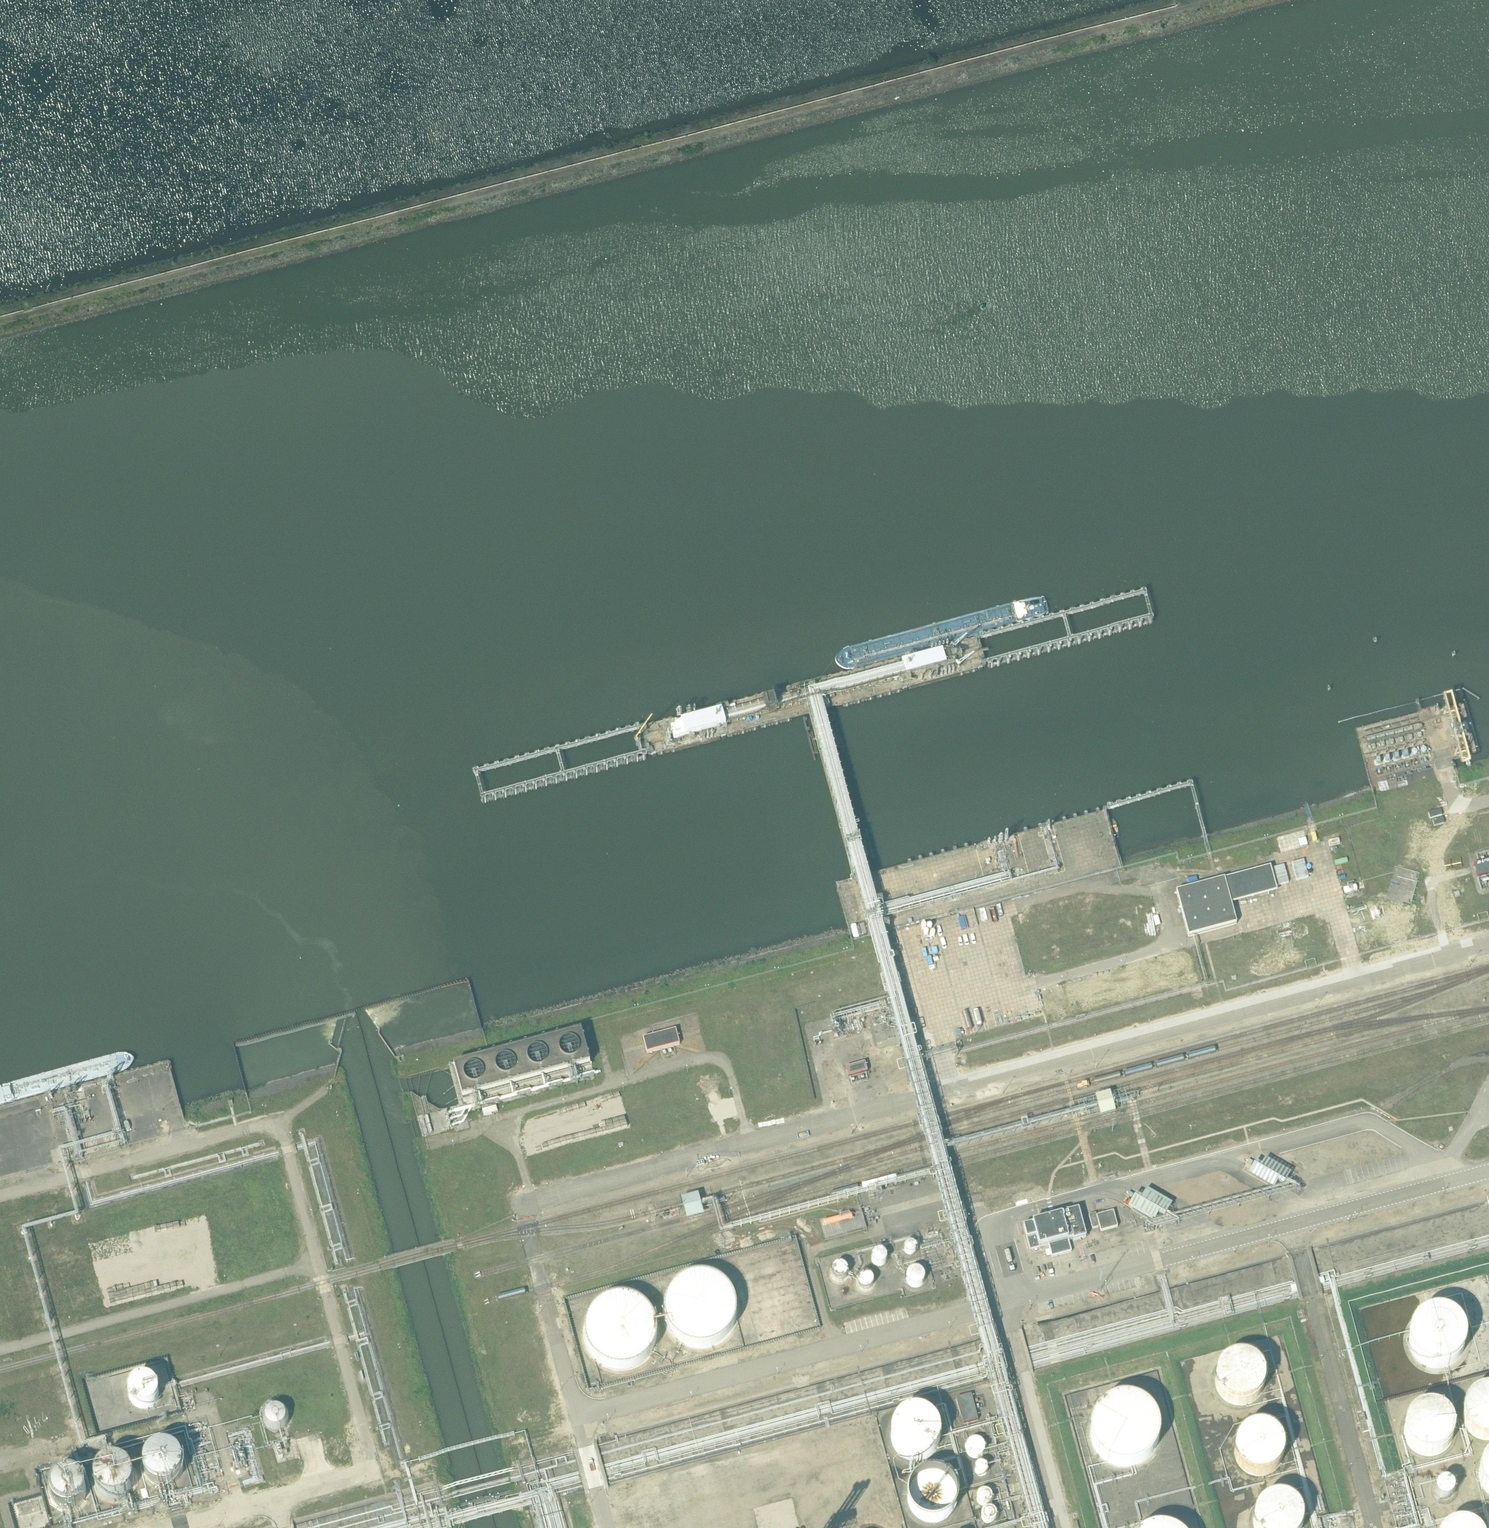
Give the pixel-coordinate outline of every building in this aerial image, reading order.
[(1441,802),(1429,805),(1431,811),(1442,809),(1441,802)] [(1488,874),(1488,860),(1474,865),(1477,877),(1488,874)] [(1188,937),(1236,924),(1230,904),(1276,891),(1270,867),(1176,892),(1188,937)] [(647,1053),(679,1044),(675,1030),(643,1039),(647,1053)] [(580,1037),(452,1072),(461,1106),(590,1071),(580,1037)] [(865,1062),(846,1068),(848,1077),(867,1072),(865,1062)] [(490,1107),(482,1109),(484,1116),(492,1113),(490,1107)] [(1253,1152),(1246,1163),(1252,1167),(1259,1156),(1253,1152)] [(1291,1176),(1267,1162),(1262,1171),(1256,1167),(1251,1177),(1275,1191),(1280,1183),(1285,1186),(1291,1176)] [(1172,1206),(1147,1192),(1142,1201),(1136,1198),(1128,1212),(1153,1226),(1158,1218),(1163,1221),(1172,1206)] [(1073,1241),(1086,1238),(1078,1210),(1066,1213),(1066,1215),(1023,1226),(1030,1250),(1048,1245),(1051,1257),(1071,1252),(1068,1240),(1073,1239),(1073,1241)] [(1117,1227),(1113,1212),(1096,1216),(1096,1213),(1088,1215),(1092,1229),(1099,1227),(1100,1232),(1117,1227)] [(824,1228),(826,1228),(851,1221),(852,1220),(853,1218),(852,1216),(849,1215),(824,1222),(822,1223),(822,1226),(824,1228)] [(911,1256),(914,1254),(916,1252),(916,1250),(916,1247),(914,1245),(911,1243),(908,1244),(905,1246),(904,1249),(904,1252),(907,1255),(911,1256)] [(872,1257),(872,1261),(873,1264),(876,1266),(880,1267),(884,1265),(886,1262),(886,1258),(884,1255),(881,1253),(877,1252),(874,1254),(872,1257)] [(826,1272),(828,1276),(831,1280),(835,1283),(840,1283),(845,1281),(848,1278),(850,1274),(851,1269),(849,1264),(845,1261),(841,1259),(836,1259),(832,1261),(829,1264),(827,1267),(826,1272)] [(906,1276),(905,1280),(906,1284),(909,1287),(913,1289),(918,1288),(921,1286),(923,1283),(924,1279),(923,1275),(920,1273),(917,1271),(913,1270),(909,1272),(906,1276)] [(677,1285),(674,1288),(671,1291),(669,1295),(667,1298),(666,1303),(665,1307),(665,1311),(665,1315),(665,1319),(667,1324),(668,1328),(670,1332),(673,1336),(677,1339),(681,1342),(684,1344),(688,1346),(692,1347),(696,1348),(701,1348),(706,1348),(713,1346),(718,1344),(721,1342),(725,1339),(728,1336),(730,1333),(733,1329),(735,1325),(736,1321),(737,1316),(737,1312),(737,1307),(736,1302),(735,1297),(731,1291),(727,1286),(722,1282),(718,1280),(713,1277),(707,1276),(702,1275),(697,1276),(691,1277),(686,1279),(682,1281),(677,1285)] [(860,1281),(859,1285),(861,1289),(864,1292),(868,1292),(872,1290),(874,1286),(874,1283),(872,1280),(870,1277),(866,1277),(862,1278),(860,1281)] [(594,1358),(598,1361),(601,1364),(606,1366),(612,1369),(617,1370),(623,1370),(627,1369),(632,1368),(637,1366),(642,1364),(645,1361),(649,1357),(652,1353),(654,1348),(656,1343),(657,1339),(658,1334),(657,1328),(656,1324),(655,1319),(653,1316),(651,1312),(648,1309),(645,1305),(644,1305),(641,1303),(636,1300),(633,1299),(628,1298),(623,1297),(619,1297),(614,1298),(609,1299),(605,1301),(602,1302),(598,1305),(595,1308),(592,1312),(590,1315),(588,1320),(586,1324),(585,1328),(585,1333),(585,1337),(586,1342),(587,1347),(588,1347),(589,1351),(591,1354),(594,1358)] [(1441,1368),(1448,1367),(1455,1363),(1460,1357),(1464,1350),(1465,1342),(1465,1334),(1462,1327),(1457,1320),(1451,1316),(1445,1313),(1438,1312),(1431,1313),(1424,1316),(1418,1320),(1414,1325),(1411,1331),(1409,1338),(1409,1346),(1412,1352),(1415,1358),(1421,1363),(1427,1367),(1434,1368),(1441,1368)] [(1216,1381),(1217,1388),(1220,1394),(1224,1399),(1230,1403),(1236,1406),(1243,1406),(1250,1404),(1256,1401),(1261,1396),(1264,1390),(1266,1383),(1265,1376),(1262,1369),(1258,1363),(1252,1359),(1245,1357),(1238,1357),(1231,1359),(1225,1362),(1220,1367),(1217,1374),(1216,1381)] [(153,1406),(154,1405),(156,1402),(158,1398),(159,1394),(159,1391),(158,1387),(156,1384),(153,1381),(150,1379),(146,1378),(142,1378),(138,1379),(135,1381),(133,1383),(131,1386),(129,1389),(128,1393),(129,1397),(131,1401),(132,1403),(134,1405),(138,1407),(142,1409),(147,1408),(150,1407),(153,1406)] [(1468,1429),(1472,1435),(1478,1439),(1485,1441),(1488,1441),(1488,1392),(1486,1392),(1480,1394),(1474,1398),(1469,1403),(1466,1409),(1464,1416),(1465,1423),(1468,1429)] [(964,1424),(978,1420),(971,1395),(957,1399),(964,1424)] [(1161,1443),(1161,1435),(1161,1428),(1159,1421),(1156,1416),(1151,1411),(1146,1406),(1140,1403),(1134,1401),(1130,1400),(1126,1400),(1120,1400),(1114,1402),(1108,1405),(1103,1408),(1101,1410),(1097,1414),(1095,1418),(1093,1421),(1091,1428),(1090,1435),(1091,1442),(1093,1448),(1096,1454),(1100,1460),(1106,1465),(1111,1468),(1117,1470),(1122,1471),(1125,1471),(1131,1470),(1139,1468),(1144,1466),(1149,1463),(1151,1461),(1155,1456),(1158,1450),(1161,1443)] [(1416,1454),(1423,1456),(1430,1457),(1437,1455),(1444,1452),(1449,1446),(1452,1440),(1454,1433),(1453,1425),(1450,1419),(1445,1413),(1439,1409),(1432,1407),(1425,1407),(1418,1408),(1412,1412),(1407,1418),(1404,1424),(1403,1431),(1404,1438),(1406,1444),(1411,1450),(1416,1454)] [(889,1433),(889,1440),(891,1447),(895,1453),(901,1457),(907,1460),(914,1461),(921,1460),(928,1457),(933,1452),(937,1446),(939,1439),(938,1432),(936,1425),(932,1419),(927,1415),(920,1412),(913,1411),(906,1413),(900,1416),(895,1420),(891,1426),(889,1433)] [(264,1427),(267,1431),(271,1433),(276,1433),(281,1431),(284,1427),(284,1423),(283,1418),(280,1415),(275,1413),(271,1413),(267,1415),(265,1419),(264,1423),(264,1427)] [(1235,1446),(1234,1453),(1236,1460),(1239,1466),(1244,1471),(1251,1474),(1257,1476),(1264,1475),(1271,1473),(1277,1469),(1281,1463),(1283,1456),(1284,1449),(1282,1442),(1278,1435),(1272,1431),(1266,1428),(1260,1427),(1253,1427),(1246,1430),(1241,1434),(1237,1440),(1235,1446)] [(966,1446),(965,1450),(966,1454),(969,1457),(973,1458),(977,1458),(980,1456),(982,1452),(983,1448),(981,1444),(978,1442),(974,1441),(971,1441),(968,1443),(966,1446)] [(158,1448),(154,1450),(151,1452),(149,1455),(147,1457),(145,1462),(144,1465),(144,1468),(145,1472),(146,1475),(147,1478),(151,1482),(154,1485),(157,1486),(159,1487),(165,1487),(170,1486),(175,1484),(178,1481),(181,1477),(183,1472),(184,1468),(183,1463),(181,1457),(178,1453),(176,1451),(173,1450),(169,1448),(166,1448),(163,1447),(158,1448)] [(1485,1488),(1488,1492),(1488,1455),(1485,1458),(1482,1464),(1480,1470),(1480,1476),(1482,1483),(1485,1488)] [(135,1483),(135,1479),(135,1475),(133,1471),(131,1467),(129,1464),(125,1462),(122,1460),(118,1459),(115,1459),(110,1460),(107,1461),(104,1463),(101,1465),(99,1467),(97,1471),(96,1475),(95,1479),(96,1483),(97,1487),(99,1490),(102,1493),(105,1496),(109,1498),(113,1499),(116,1499),(120,1498),(123,1497),(127,1495),(129,1493),(131,1490),(133,1487),(135,1483)] [(974,1471),(975,1474),(978,1476),(981,1477),(984,1476),(986,1473),(986,1470),(985,1468),(983,1466),(980,1465),(977,1466),(975,1468),(974,1471)] [(280,1477),(286,1475),(284,1468),(277,1471),(280,1477)] [(87,1496),(87,1492),(87,1489),(86,1485),(84,1482),(82,1479),(79,1477),(77,1475),(74,1474),(69,1473),(66,1473),(62,1475),(59,1476),(55,1479),(53,1481),(52,1484),(51,1488),(50,1491),(51,1495),(51,1498),(53,1501),(55,1504),(58,1506),(61,1508),(65,1510),(67,1510),(72,1510),(75,1509),(79,1507),(81,1505),(84,1503),(86,1499),(87,1496)] [(907,1494),(906,1502),(908,1508),(912,1514),(917,1519),(923,1522),(930,1524),(937,1523),(943,1521),(949,1517),(953,1511),(956,1505),(957,1498),(955,1491),(953,1485),(948,1480),(942,1476),(935,1474),(927,1474),(920,1476),(914,1481),(909,1487),(907,1494)] [(1449,1501),(1453,1498),(1455,1495),(1455,1490),(1453,1486),(1450,1484),(1446,1482),(1442,1483),(1439,1485),(1437,1488),(1436,1492),(1437,1496),(1440,1500),(1444,1501),(1449,1501)] [(978,1503),(981,1505),(985,1505),(988,1503),(990,1499),(990,1495),(988,1493),(985,1491),(982,1491),(979,1492),(976,1495),(976,1499),(978,1503)] [(1255,1527),(1301,1527),(1302,1525),(1302,1519),(1301,1512),(1297,1506),(1292,1502),(1286,1499),(1280,1497),(1273,1498),(1266,1500),(1261,1504),(1256,1510),(1254,1517),(1254,1524),(1255,1527)] [(982,1513),(981,1517),(982,1520),(986,1523),(990,1523),(993,1521),(995,1518),(995,1515),(994,1512),(991,1510),(988,1509),(984,1510),(982,1513)]
